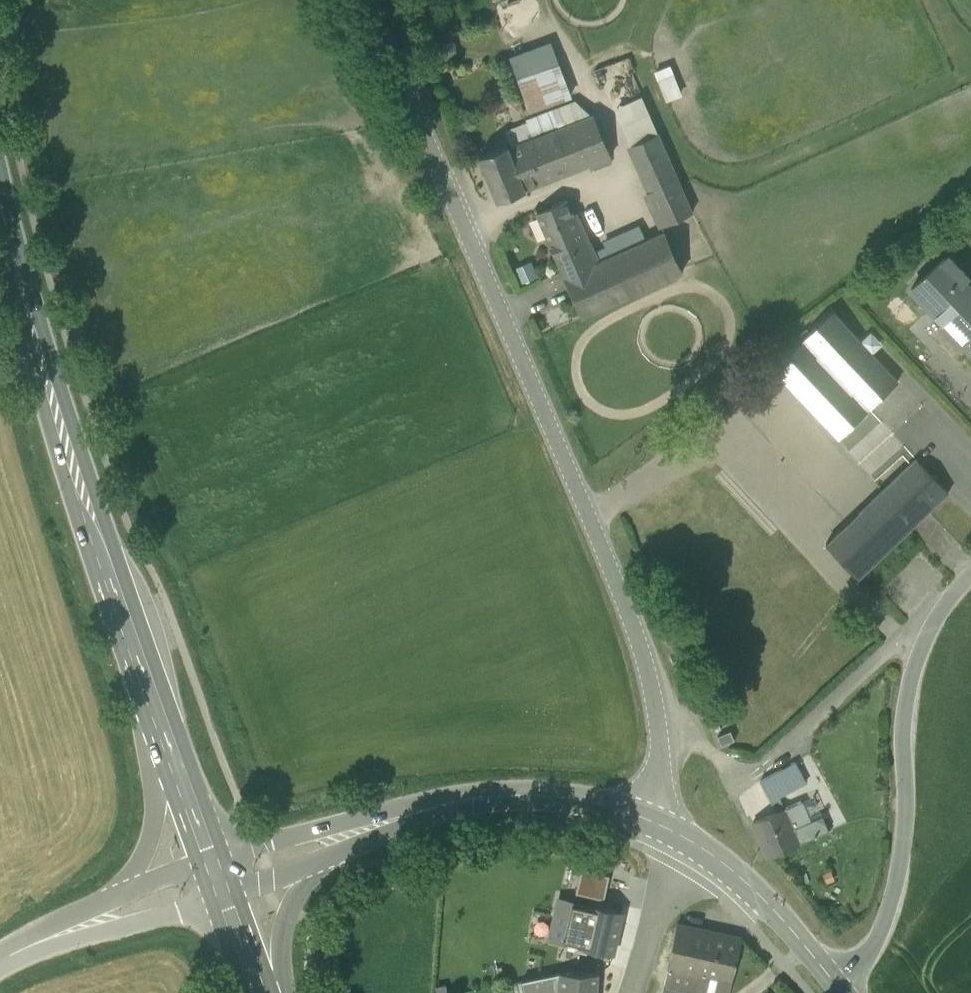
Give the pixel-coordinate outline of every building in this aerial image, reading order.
[(518,80),(559,65),(549,41),(510,57),(518,80)] [(518,80),(530,111),(571,96),(559,65),(518,80)] [(683,97),(674,74),(657,80),(666,103),(683,97)] [(632,145),(658,134),(643,95),(614,108),(631,146),(632,145)] [(559,128),(594,115),(577,102),(552,111),(559,128)] [(527,121),(528,125),(507,132),(513,146),(509,148),(526,190),(611,157),(594,115),(559,128),(552,111),(527,121)] [(630,152),(663,226),(693,213),(658,134),(632,145),(630,152)] [(480,156),(498,201),(526,190),(509,148),(508,145),(480,156)] [(536,213),(565,278),(598,262),(593,252),(583,232),(580,234),(565,200),(536,213)] [(604,260),(646,241),(639,224),(602,241),(604,247),(593,252),(598,262),(604,260)] [(564,278),(582,318),(683,273),(665,232),(646,241),(604,260),(598,262),(565,278),(564,278)] [(911,287),(941,319),(937,323),(959,347),(964,343),(970,350),(970,285),(969,286),(965,281),(969,277),(947,254),(911,287)] [(539,279),(531,262),(515,269),(523,286),(539,279)] [(833,311),(804,339),(869,409),(898,381),(833,311)] [(838,438),(869,409),(804,339),(773,368),(838,438)] [(826,546),(857,580),(948,493),(917,459),(826,546)] [(718,737),(721,747),(734,741),(731,732),(718,737)] [(759,782),(770,802),(779,798),(804,784),(793,764),(759,782)] [(784,809),(779,798),(770,802),(775,814),(784,809)] [(793,805),(802,826),(812,821),(803,801),(793,805)] [(784,809),(793,829),(802,826),(793,805),(784,809)] [(771,857),(800,844),(793,829),(784,809),(775,814),(753,823),(768,858),(771,857)] [(812,821),(802,826),(793,829),(800,844),(826,832),(820,818),(812,821)] [(607,872),(580,866),(575,889),(602,895),(607,872)] [(574,904),(574,903),(559,899),(550,939),(565,942),(566,941),(574,904)] [(588,907),(574,904),(566,941),(580,944),(588,907)] [(580,945),(613,953),(622,914),(589,906),(588,907),(580,944),(580,945)] [(741,939),(678,925),(668,970),(699,976),(696,992),(729,992),(741,939)] [(699,976),(668,970),(664,990),(663,992),(696,992),(699,976)] [(560,973),(522,981),(524,992),(536,992),(552,990),(552,992),(559,992),(560,973)] [(560,973),(559,992),(597,992),(598,973),(560,973)] [(513,992),(524,992),(522,981),(511,983),(513,992)]
